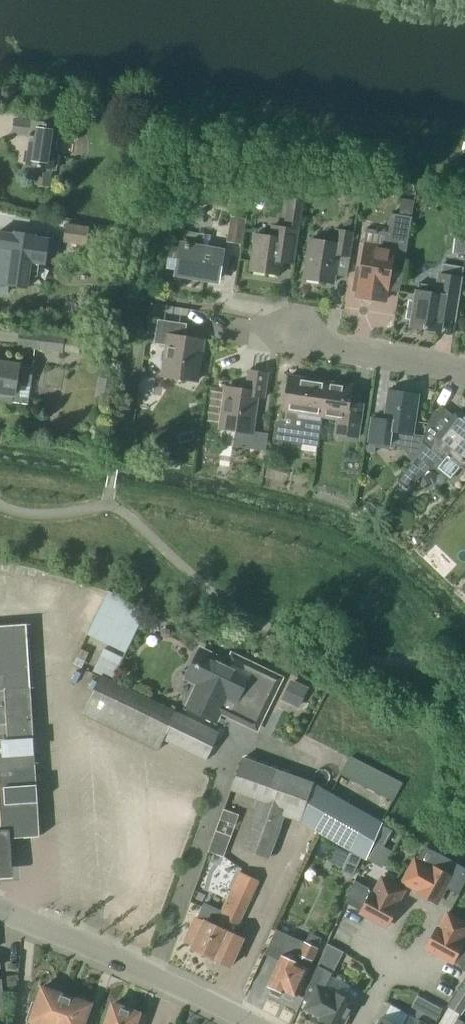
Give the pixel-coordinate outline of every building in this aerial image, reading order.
[(56,172),(59,152),(57,151),(59,139),(55,138),(57,127),(33,123),(34,122),(13,118),(11,135),(31,138),(27,166),(36,167),(34,185),(50,188),(52,171),(56,172)] [(299,230),(304,198),(288,196),(283,227),(270,225),(268,238),(255,236),(249,271),(280,276),(282,264),(293,266),(299,230)] [(401,279),(408,237),(412,217),(391,213),(388,234),(386,249),(364,245),(360,269),(356,269),(353,291),(357,292),(356,298),(371,300),(371,298),(386,300),(389,277),(401,279)] [(241,245),(245,219),(231,217),(226,243),(241,245)] [(87,246),(88,235),(89,227),(65,224),(64,233),(63,243),(87,246)] [(216,282),(221,252),(202,249),(205,235),(172,229),(165,269),(177,271),(177,275),(216,282)] [(347,278),(354,232),(336,229),(335,244),(310,240),(304,279),(333,284),(334,276),(347,278)] [(0,231),(0,294),(7,295),(9,286),(26,288),(30,264),(45,266),(47,254),(57,255),(59,241),(49,239),(49,238),(15,233),(0,231)] [(462,277),(464,267),(443,264),(441,274),(437,273),(435,287),(420,284),(420,283),(418,283),(417,292),(416,291),(415,301),(409,300),(406,319),(412,320),(411,328),(440,332),(441,320),(455,322),(462,277)] [(196,383),(203,340),(184,337),(186,324),(157,320),(154,344),(167,346),(162,377),(196,383)] [(129,324),(116,322),(113,338),(126,340),(129,324)] [(94,346),(95,337),(19,329),(17,348),(79,355),(80,344),(94,346)] [(12,405),(12,403),(13,396),(14,396),(17,382),(31,384),(34,368),(19,366),(0,363),(0,403),(12,405)] [(265,399),(269,373),(247,370),(244,389),(226,387),(220,430),(251,434),(252,431),(256,398),(265,399)] [(275,423),(272,441),(294,444),(296,429),(302,430),(305,416),(322,418),(328,382),(288,376),(282,413),(283,413),(281,422),(275,423)] [(328,382),(322,418),(337,421),(335,435),(357,438),(361,414),(362,406),(349,404),(352,386),(328,382)] [(413,435),(418,395),(388,391),(384,420),(371,418),(368,443),(401,447),(403,434),(413,435)] [(461,415),(455,415),(441,433),(427,422),(422,443),(419,455),(397,482),(407,489),(432,467),(450,482),(463,464),(464,465),(464,418),(461,415)] [(252,431),(251,434),(249,448),(265,451),(267,433),(252,431)] [(94,667),(124,679),(154,608),(114,592),(78,678),(88,682),(94,667)] [(30,687),(27,624),(0,626),(0,831),(9,830),(10,838),(39,836),(30,687)] [(239,670),(203,652),(189,680),(198,684),(186,709),(214,723),(226,698),(237,703),(240,697),(265,709),(280,679),(243,662),(239,670)] [(206,762),(220,733),(101,675),(82,715),(158,752),(163,741),(206,762)] [(291,679),(281,701),(299,709),(309,687),(291,679)] [(327,841),(335,845),(336,844),(360,857),(365,860),(376,837),(383,823),(314,783),(244,757),(231,791),(258,801),(241,849),(269,859),(284,818),(299,823),(328,839),(327,841)] [(236,861),(246,815),(228,811),(211,885),(230,890),(236,861)] [(0,825),(0,874),(14,873),(10,824),(0,825)] [(382,827),(376,837),(384,842),(389,831),(382,827)] [(375,842),(368,857),(384,865),(391,851),(375,842)] [(352,877),(360,857),(349,852),(342,868),(340,872),(352,877)] [(403,882),(419,891),(418,893),(437,903),(448,883),(460,890),(457,894),(458,895),(464,883),(464,868),(438,852),(429,868),(415,860),(403,882)] [(196,919),(185,944),(192,947),(191,949),(230,967),(243,939),(234,935),(259,881),(241,873),(222,913),(204,905),(197,920),(196,919)] [(355,881),(346,903),(361,911),(360,913),(387,927),(397,908),(395,907),(404,891),(381,879),(374,893),(368,890),(369,888),(355,881)] [(426,948),(453,963),(453,961),(464,968),(464,942),(462,941),(464,935),(464,924),(448,914),(439,930),(437,929),(426,948)] [(298,955),(287,949),(292,937),(276,929),(265,954),(279,961),(268,986),(284,994),(284,992),(295,997),(308,969),(318,948),(304,941),(298,955)] [(303,1000),(307,1002),(305,1005),(322,1014),(319,1019),(329,1023),(341,1023),(354,1001),(333,990),(332,993),(324,989),(331,976),(332,973),(318,966),(303,1000)] [(26,1023),(55,1023),(65,996),(41,987),(36,1003),(32,1002),(26,1021),(27,1021),(26,1023)] [(55,1023),(88,1023),(89,1022),(85,1020),(91,1004),(65,996),(55,1023)] [(425,1012),(439,1018),(443,1008),(430,1002),(425,1012)] [(146,1016),(139,1014),(112,1004),(105,1023),(143,1023),(146,1016)]
